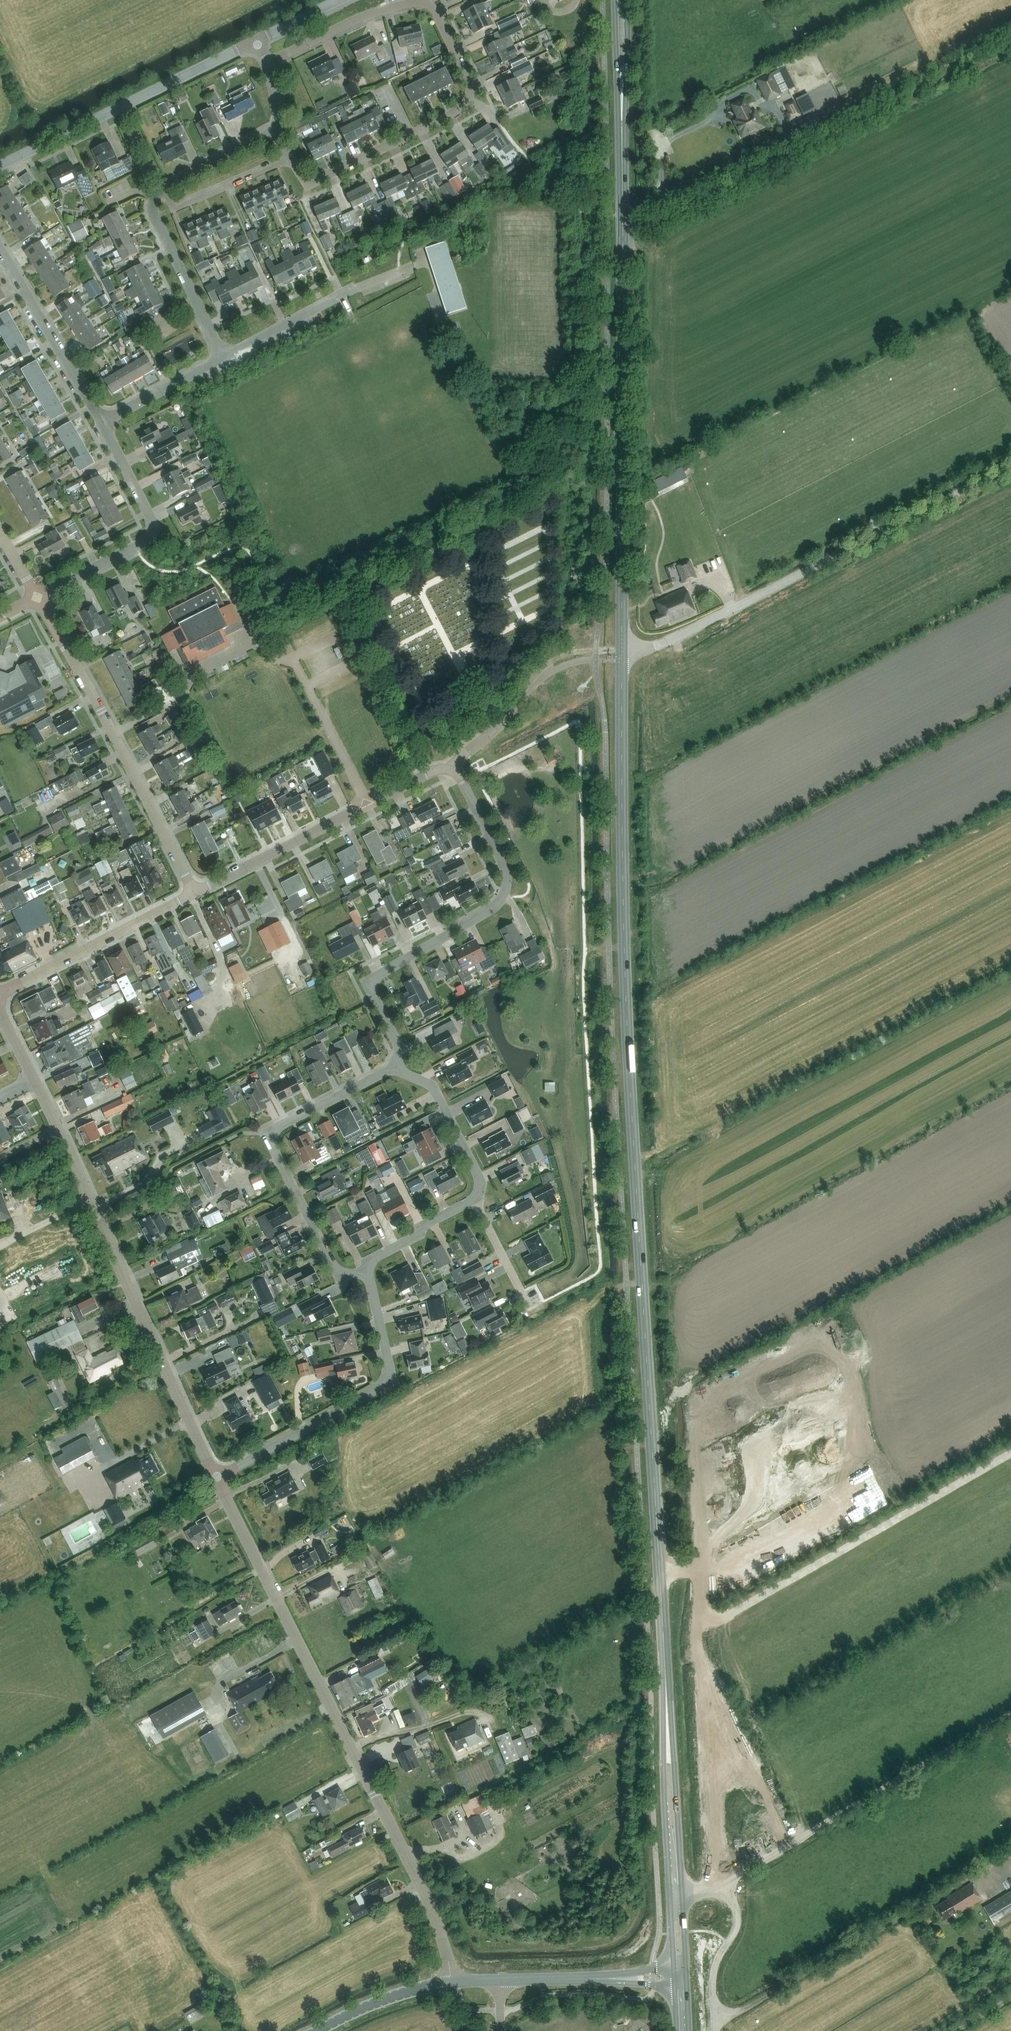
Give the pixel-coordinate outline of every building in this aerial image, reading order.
[(469,23),(487,14),(482,4),(464,12),(469,23)] [(493,25),(487,14),(469,23),(474,33),(493,25)] [(519,21),(516,15),(497,24),(500,29),(519,21)] [(490,57),(506,50),(506,49),(514,46),(511,39),(509,40),(506,34),(521,27),(519,22),(497,32),(501,40),(485,47),(490,57)] [(407,46),(423,42),(419,25),(397,30),(400,41),(392,42),(395,57),(409,54),(407,46)] [(360,43),(352,47),(359,61),(376,53),(380,62),(390,57),(384,45),(378,48),(372,37),(360,43)] [(514,46),(506,49),(506,50),(490,57),(495,67),(517,56),(515,53),(517,52),(514,46)] [(327,55),(309,64),(316,78),(319,84),(331,78),(344,72),(338,59),(331,62),(327,55)] [(512,67),(527,61),(524,55),(510,62),(512,67)] [(528,73),(533,70),(529,60),(523,63),(528,73)] [(393,63),(386,66),(390,75),(397,71),(393,63)] [(525,69),(523,64),(511,69),(513,75),(525,69)] [(445,68),(435,73),(447,96),(451,94),(447,87),(453,84),(445,68)] [(780,95),(788,90),(778,70),(757,81),(767,101),(780,95)] [(568,71),(561,75),(564,82),(572,78),(568,71)] [(447,96),(435,73),(424,78),(432,94),(438,91),(442,98),(447,96)] [(427,97),(432,94),(424,78),(414,83),(426,106),(430,104),(427,97)] [(498,87),(503,97),(521,89),(516,78),(498,87)] [(360,95),(354,82),(345,87),(351,99),(360,95)] [(421,108),(426,106),(414,83),(404,88),(412,104),(418,101),(421,108)] [(521,89),(503,97),(508,108),(526,99),(521,89)] [(185,91),(177,95),(181,102),(189,98),(185,91)] [(808,114),(821,109),(814,92),(801,98),(808,114)] [(215,93),(210,95),(215,106),(220,103),(215,93)] [(239,116),(238,114),(254,107),(247,93),(231,101),(233,105),(223,110),(228,121),(239,116)] [(528,103),(531,110),(544,104),(541,97),(528,103)] [(733,121),(741,137),(763,127),(755,111),(751,113),(744,99),(731,105),(738,119),(733,121)] [(350,100),(343,104),(345,109),(353,106),(350,100)] [(166,115),(173,112),(168,101),(161,104),(166,115)] [(358,139),(351,124),(342,105),(337,108),(342,118),(346,127),(340,130),(347,145),(358,139)] [(220,123),(212,108),(201,114),(205,122),(197,125),(206,143),(219,137),(214,126),(220,123)] [(367,116),(362,108),(357,110),(369,134),(380,128),(378,124),(384,121),(377,108),(371,111),(373,113),(367,116)] [(369,134),(357,110),(352,113),(357,121),(351,124),(358,139),(369,134)] [(793,115),(797,124),(802,121),(798,112),(793,115)] [(319,116),(311,120),(313,125),(321,122),(319,116)] [(311,128),(307,120),(294,126),(297,133),(302,131),(302,132),(311,128)] [(495,145),(499,151),(510,144),(499,128),(493,132),(487,123),(477,129),(488,146),(490,149),(495,145)] [(181,143),(188,140),(188,141),(189,141),(181,126),(169,132),(173,140),(157,147),(163,158),(162,158),(163,160),(164,160),(165,163),(186,153),(181,143)] [(482,150),(488,146),(477,129),(467,136),(483,159),(487,156),(482,150)] [(326,156),(337,150),(329,135),(323,138),(319,130),(314,132),(326,156)] [(315,161),(326,156),(314,132),(309,135),(313,143),(307,146),(315,161)] [(459,141),(449,148),(458,162),(461,166),(467,162),(470,167),(474,164),(459,141)] [(116,177),(134,169),(129,157),(117,163),(109,144),(94,151),(103,170),(103,169),(109,181),(116,177)] [(449,148),(439,154),(455,177),(459,174),(453,166),(458,162),(449,148)] [(430,158),(420,164),(427,179),(433,176),(438,186),(442,183),(430,158)] [(84,197),(94,192),(82,166),(74,170),(71,162),(50,173),(58,189),(76,180),(84,197)] [(474,167),(481,177),(486,174),(479,163),(474,167)] [(421,182),(427,179),(420,164),(409,169),(412,175),(408,177),(417,196),(426,191),(421,182)] [(28,172),(20,178),(26,186),(34,181),(28,172)] [(400,173),(390,178),(397,194),(403,191),(408,200),(417,196),(408,177),(403,179),(400,173)] [(457,195),(466,191),(458,176),(449,181),(457,195)] [(391,197),(397,194),(390,178),(379,184),(387,200),(383,202),(390,217),(398,213),(395,206),(396,206),(391,197)] [(287,208),(283,199),(290,197),(282,179),(271,184),(283,210),(287,208)] [(456,195),(449,182),(440,187),(447,200),(456,195)] [(367,183),(356,188),(364,203),(366,208),(372,205),(374,210),(375,210),(381,221),(390,217),(383,202),(378,205),(367,183)] [(271,184),(261,188),(269,206),(274,203),(278,212),(283,210),(271,184)] [(15,198),(8,186),(0,191),(0,207),(15,198)] [(266,217),(263,208),(269,206),(261,188),(251,193),(262,219),(266,217)] [(356,188),(346,193),(354,210),(348,213),(354,225),(360,222),(358,218),(362,216),(358,206),(364,203),(356,188)] [(257,221),(262,219),(251,193),(240,197),(247,215),(253,212),(257,221)] [(46,195),(39,199),(45,208),(51,204),(46,195)] [(335,197),(324,202),(331,218),(337,215),(341,225),(345,223),(347,228),(354,225),(348,213),(342,216),(335,197)] [(23,209),(15,198),(0,207),(0,208),(7,219),(23,209)] [(428,199),(421,202),(425,212),(432,208),(428,199)] [(60,200),(54,202),(57,209),(63,206),(60,200)] [(328,230),(324,220),(331,218),(324,202),(313,206),(324,232),(328,230)] [(425,213),(421,205),(414,208),(418,216),(425,213)] [(225,208),(216,212),(227,238),(231,237),(227,228),(233,225),(225,208)] [(30,221),(23,209),(7,219),(15,231),(30,221)] [(103,219),(93,224),(95,228),(105,223),(108,229),(126,221),(124,216),(121,218),(118,212),(104,219),(103,219)] [(216,212),(206,216),(213,234),(218,232),(222,240),(227,238),(216,212)] [(206,237),(213,234),(206,216),(195,221),(206,247),(210,246),(206,237)] [(15,231),(22,241),(37,232),(30,221),(15,231)] [(75,241),(88,235),(81,221),(68,227),(75,241)] [(101,240),(103,245),(128,233),(125,227),(129,225),(126,221),(108,229),(111,236),(101,240)] [(201,250),(206,247),(195,221),(183,226),(191,243),(197,241),(201,250)] [(313,232),(308,221),(300,225),(306,236),(313,232)] [(272,224),(266,227),(268,232),(274,230),(272,224)] [(252,242),(259,239),(255,230),(248,233),(252,242)] [(115,244),(118,250),(136,241),(134,237),(131,239),(128,233),(103,245),(105,249),(115,244)] [(369,240),(365,233),(359,236),(363,243),(369,240)] [(239,237),(242,245),(251,242),(248,234),(239,237)] [(326,251),(334,247),(328,235),(320,238),(326,251)] [(48,253),(40,241),(25,251),(32,263),(48,253)] [(138,253),(135,247),(139,246),(136,241),(118,250),(121,256),(111,261),(113,265),(116,264),(118,268),(126,265),(124,260),(132,256),(138,253)] [(305,253),(300,256),(308,274),(312,272),(311,269),(317,267),(305,242),(301,245),(305,253)] [(466,308),(444,242),(427,248),(448,314),(466,308)] [(290,250),(285,252),(297,276),(303,273),(304,276),(308,274),(300,256),(294,258),(290,250)] [(48,254),(48,253),(32,263),(40,274),(55,264),(52,259),(57,256),(53,251),(48,254)] [(200,252),(192,255),(196,265),(204,262),(200,252)] [(291,279),(297,276),(285,252),(281,254),(285,263),(280,265),(289,283),(293,281),(291,279)] [(70,255),(61,260),(65,266),(73,261),(70,255)] [(132,256),(124,260),(126,265),(134,261),(132,256)] [(228,256),(221,259),(224,265),(231,261),(228,256)] [(277,286),(283,283),(285,285),(289,283),(280,265),(275,268),(270,259),(266,261),(277,286)] [(258,291),(257,289),(263,286),(251,262),(246,264),(251,273),(245,275),(254,293),(258,291)] [(202,263),(197,265),(199,271),(205,269),(202,263)] [(40,274),(48,286),(63,276),(55,264),(40,274)] [(129,277),(132,282),(150,273),(148,269),(145,271),(142,265),(118,276),(120,281),(129,277)] [(236,269),(231,271),(243,296),(249,293),(250,295),(254,293),(245,275),(240,278),(236,269)] [(243,296),(231,271),(227,274),(231,282),(226,285),(235,303),(239,301),(237,298),(243,296)] [(126,292),(128,296),(152,284),(149,279),(152,277),(150,273),(132,282),(134,287),(126,292)] [(55,297),(70,287),(63,276),(48,286),(55,297)] [(111,276),(105,279),(108,285),(114,282),(111,276)] [(94,279),(86,284),(94,298),(102,293),(94,279)] [(226,285),(221,287),(216,279),(212,281),(213,284),(206,288),(214,304),(221,300),(223,305),(229,302),(231,305),(235,303),(226,285)] [(139,297),(141,302),(159,293),(158,289),(155,290),(152,284),(128,296),(130,301),(139,297)] [(81,297),(78,293),(58,307),(66,319),(80,308),(75,301),(81,297)] [(166,306),(159,293),(141,302),(144,307),(135,311),(138,316),(154,308),(156,311),(166,306)] [(115,294),(110,296),(114,303),(118,301),(115,294)] [(73,330),(88,320),(80,308),(66,319),(73,330)] [(13,322),(8,311),(0,316),(0,329),(13,322)] [(140,326),(135,316),(122,323),(127,332),(140,326)] [(96,331),(88,320),(73,330),(81,341),(96,331)] [(5,340),(19,332),(13,322),(0,329),(0,336),(2,335),(5,340)] [(88,352),(103,342),(96,331),(81,341),(88,352)] [(137,331),(123,340),(125,344),(132,339),(137,348),(145,343),(137,331)] [(11,350),(25,342),(19,332),(5,340),(11,350)] [(31,352),(25,342),(11,350),(7,353),(10,358),(14,356),(17,361),(31,352)] [(119,342),(112,346),(117,353),(121,351),(119,349),(122,347),(119,342)] [(142,348),(137,351),(142,359),(136,362),(143,376),(155,370),(146,356),(142,348)] [(127,357),(131,365),(125,368),(133,382),(143,376),(136,362),(131,354),(127,357)] [(121,360),(117,363),(121,371),(115,374),(123,388),(133,382),(125,368),(121,360)] [(23,365),(15,370),(20,378),(25,375),(28,380),(42,372),(36,362),(25,368),(23,365)] [(113,394),(123,388),(115,374),(111,366),(106,369),(111,377),(104,380),(113,394)] [(23,383),(28,393),(48,382),(42,372),(28,380),(23,383)] [(10,385),(6,379),(1,382),(5,388),(10,385)] [(37,396),(39,400),(54,392),(48,382),(28,393),(31,399),(37,396)] [(41,413),(45,411),(60,403),(54,392),(39,400),(42,405),(37,408),(40,413),(41,413)] [(13,402),(18,399),(15,393),(10,396),(13,402)] [(22,406),(18,399),(13,402),(17,409),(22,406)] [(60,403),(45,411),(41,413),(44,418),(48,416),(51,421),(56,418),(65,413),(66,413),(60,403)] [(21,415),(25,422),(30,419),(26,412),(21,415)] [(7,419),(10,424),(16,420),(13,415),(7,419)] [(34,426),(30,419),(25,422),(29,429),(34,426)] [(57,431),(63,441),(77,433),(71,422),(57,431)] [(157,439),(160,444),(175,437),(171,428),(160,434),(155,425),(139,434),(145,445),(157,439)] [(188,430),(187,431),(190,437),(191,436),(196,434),(193,427),(188,430)] [(68,451),(83,443),(77,433),(63,441),(58,444),(60,448),(65,446),(68,451)] [(180,446),(175,437),(160,444),(156,446),(159,452),(150,456),(156,467),(172,458),(176,456),(172,450),(180,446)] [(39,445),(43,452),(48,449),(44,443),(39,445)] [(88,453),(83,443),(68,451),(74,461),(88,453)] [(12,457),(4,445),(0,447),(0,464),(12,457)] [(31,452),(28,447),(19,453),(22,457),(31,452)] [(51,456),(48,449),(43,452),(46,459),(51,456)] [(33,451),(24,456),(30,466),(39,461),(33,451)] [(94,464),(88,453),(74,461),(69,464),(72,469),(77,466),(80,472),(94,464)] [(184,467),(199,460),(196,453),(181,461),(184,467)] [(50,466),(54,473),(59,470),(55,463),(50,466)] [(164,478),(169,488),(185,479),(192,476),(189,470),(182,474),(179,469),(164,478)] [(58,479),(63,476),(59,470),(54,473),(58,479)] [(13,492),(28,483),(30,482),(27,477),(25,478),(21,471),(6,480),(13,492)] [(86,483),(92,495),(107,487),(101,476),(86,483)] [(214,484),(211,477),(195,486),(198,493),(214,484)] [(190,489),(185,480),(185,479),(169,488),(174,497),(190,489)] [(68,493),(81,487),(78,481),(65,487),(68,493)] [(35,495),(37,493),(34,488),(32,490),(28,483),(13,492),(20,504),(35,495)] [(225,483),(217,486),(224,503),(232,500),(225,483)] [(92,495),(97,506),(112,498),(107,487),(92,495)] [(60,495),(56,489),(49,493),(53,499),(60,495)] [(78,502),(74,494),(69,497),(74,504),(78,502)] [(190,506),(177,513),(183,525),(193,520),(195,524),(197,524),(201,522),(202,520),(200,516),(201,516),(195,504),(202,500),(199,494),(187,500),(190,506)] [(20,504),(27,516),(42,506),(44,505),(41,500),(39,501),(35,495),(20,504)] [(118,510),(112,498),(97,506),(103,517),(118,510)] [(82,509),(78,502),(74,504),(78,511),(82,509)] [(45,513),(42,506),(27,516),(34,527),(48,518),(51,517),(47,511),(45,513)] [(666,515),(663,507),(656,510),(658,518),(666,515)] [(109,528),(124,521),(118,510),(103,517),(99,519),(102,524),(105,522),(109,528)] [(91,523),(87,516),(82,519),(86,526),(91,523)] [(85,536),(77,522),(67,528),(71,535),(75,533),(79,540),(85,536)] [(95,531),(91,523),(86,526),(91,533),(95,531)] [(92,536),(96,544),(110,537),(106,529),(92,536)] [(56,530),(46,536),(49,541),(38,546),(45,558),(65,547),(56,530)] [(474,558),(478,565),(487,561),(483,553),(474,558)] [(697,578),(696,577),(690,561),(677,566),(684,583),(697,578)] [(126,596),(121,585),(107,591),(116,610),(129,604),(134,614),(143,610),(136,596),(130,599),(128,595),(126,596)] [(186,666),(192,662),(193,664),(198,661),(197,660),(208,654),(209,656),(223,649),(222,647),(230,643),(226,636),(243,628),(231,604),(226,607),(216,587),(168,611),(177,629),(162,637),(170,652),(177,649),(186,666)] [(670,623),(695,613),(686,589),(663,598),(664,599),(656,602),(660,613),(653,616),(657,626),(669,621),(670,623)] [(156,602),(150,604),(154,617),(160,615),(156,602)] [(101,636),(114,629),(106,613),(99,616),(94,606),(81,613),(91,632),(97,629),(101,636)] [(126,664),(128,663),(125,657),(123,658),(120,652),(104,659),(111,671),(126,664)] [(2,720),(5,728),(46,707),(46,706),(42,700),(47,697),(38,679),(43,676),(34,659),(20,666),(18,666),(15,673),(12,675),(0,672),(0,721),(2,720)] [(111,671),(117,683),(132,676),(134,675),(131,669),(129,670),(126,664),(111,671)] [(140,686),(138,682),(136,683),(132,676),(117,683),(123,696),(138,688),(140,686)] [(175,691),(169,680),(164,682),(170,694),(175,691)] [(681,687),(683,692),(692,689),(690,683),(681,687)] [(54,694),(59,702),(69,697),(64,688),(54,694)] [(141,694),(138,688),(123,696),(129,708),(144,700),(146,698),(144,693),(141,694)] [(178,726),(186,722),(179,710),(171,713),(178,726)] [(60,731),(62,735),(78,726),(71,712),(54,722),(51,716),(36,725),(40,731),(50,726),(55,734),(60,731)] [(139,735),(145,745),(157,739),(154,735),(162,730),(159,724),(151,728),(139,735)] [(173,730),(176,736),(178,738),(180,743),(190,738),(182,725),(173,730)] [(44,741),(36,726),(23,734),(32,748),(44,741)] [(184,745),(191,757),(203,751),(196,738),(184,745)] [(99,750),(94,739),(78,746),(79,747),(71,750),(78,764),(81,765),(85,763),(86,760),(84,757),(99,750)] [(159,742),(157,739),(145,745),(150,755),(162,749),(162,748),(164,747),(160,741),(159,742)] [(58,759),(69,754),(65,746),(54,752),(58,759)] [(325,778),(334,773),(323,752),(314,757),(325,778)] [(547,759),(550,765),(561,759),(558,753),(547,759)] [(161,776),(172,770),(179,766),(174,756),(167,760),(155,766),(161,776)] [(80,771),(62,780),(67,789),(89,778),(92,784),(110,775),(105,764),(87,774),(82,776),(80,771)] [(178,780),(180,779),(176,773),(174,774),(172,770),(161,776),(166,787),(178,780)] [(320,800),(324,798),(324,796),(332,792),(327,781),(321,784),(316,775),(307,780),(311,789),(317,800),(319,799),(320,800)] [(273,778),(267,781),(275,796),(281,793),(273,778)] [(59,793),(67,789),(62,780),(49,786),(54,797),(60,794),(59,793)] [(122,799),(116,788),(103,794),(107,801),(101,803),(103,808),(122,799)] [(186,798),(188,797),(185,790),(183,791),(171,798),(177,808),(188,801),(186,798)] [(293,814),(298,811),(297,810),(306,806),(300,795),(291,799),(287,790),(275,796),(280,806),(283,811),(288,809),(290,814),(293,813),(293,814)] [(238,802),(243,799),(241,795),(241,794),(235,796),(236,798),(238,802)] [(7,799),(2,801),(7,809),(12,807),(7,799)] [(111,810),(114,817),(127,811),(122,799),(103,808),(105,813),(111,810)] [(190,804),(188,801),(177,808),(182,818),(194,811),(200,808),(196,800),(190,804)] [(271,800),(259,805),(270,826),(281,820),(271,800)] [(410,813),(403,816),(408,827),(415,824),(415,822),(420,819),(422,823),(440,814),(433,801),(415,810),(416,812),(411,815),(410,813)] [(103,808),(101,803),(93,807),(95,812),(103,808)] [(210,811),(214,818),(227,812),(223,804),(210,811)] [(248,811),(258,832),(270,826),(259,805),(248,811)] [(69,817),(80,812),(77,806),(66,811),(69,817)] [(103,808),(95,812),(98,816),(105,813),(103,808)] [(127,811),(114,817),(117,824),(111,826),(114,831),(132,823),(127,811)] [(61,813),(48,820),(55,833),(68,826),(61,813)] [(82,817),(70,823),(74,832),(86,826),(82,817)] [(197,824),(193,826),(193,827),(192,828),(199,842),(211,836),(207,828),(214,825),(211,819),(204,822),(197,825),(197,824)] [(115,833),(120,831),(125,840),(138,834),(132,823),(114,831),(115,833)] [(436,835),(439,843),(456,835),(451,824),(439,830),(436,824),(423,830),(428,839),(436,835)] [(106,835),(114,831),(111,826),(99,832),(101,837),(106,835)] [(400,830),(394,833),(399,842),(412,836),(409,829),(402,833),(400,830)] [(77,834),(76,834),(82,846),(83,845),(91,841),(85,830),(77,834)] [(108,839),(116,836),(115,833),(114,831),(106,835),(108,839)] [(377,864),(385,860),(387,865),(397,860),(390,846),(385,848),(376,831),(365,836),(369,844),(367,845),(373,855),(377,864)] [(20,833),(12,835),(15,844),(22,842),(20,833)] [(462,846),(456,835),(439,843),(445,854),(462,846)] [(215,844),(211,836),(199,842),(206,857),(208,856),(208,857),(213,855),(212,854),(218,851),(218,850),(225,847),(222,841),(215,844)] [(115,852),(125,847),(122,840),(112,845),(115,852)] [(150,858),(142,842),(126,850),(131,859),(134,866),(138,865),(143,875),(150,888),(153,886),(154,887),(162,883),(161,882),(162,882),(158,875),(161,873),(156,864),(151,866),(148,859),(150,858)] [(341,862),(337,864),(345,879),(358,872),(353,863),(361,859),(354,846),(337,855),(341,862)] [(121,864),(131,859),(126,850),(116,855),(121,864)] [(15,856),(0,863),(0,886),(9,881),(7,877),(21,870),(15,856)] [(413,856),(407,859),(410,865),(416,862),(413,856)] [(439,856),(425,863),(428,869),(431,868),(442,862),(439,856)] [(444,862),(442,862),(431,868),(440,886),(451,881),(450,880),(468,871),(462,859),(446,867),(444,862)] [(112,871),(111,869),(107,860),(99,864),(100,866),(98,867),(102,876),(112,871)] [(327,860),(310,869),(316,882),(320,880),(322,883),(315,887),(319,896),(331,890),(329,886),(338,882),(333,873),(327,860)] [(38,864),(15,875),(19,882),(42,871),(38,864)] [(74,875),(79,886),(94,879),(88,868),(74,875)] [(125,883),(123,884),(123,885),(122,886),(125,891),(126,890),(130,898),(136,895),(137,896),(142,894),(142,892),(143,892),(136,878),(134,879),(129,868),(120,872),(125,883)] [(362,875),(368,886),(369,885),(374,883),(378,881),(372,870),(362,875)] [(290,913),(304,906),(297,892),(306,888),(299,875),(282,883),(286,891),(288,890),(290,896),(290,895),(292,898),(284,902),(290,913)] [(52,887),(54,892),(61,888),(63,893),(68,891),(63,881),(60,883),(53,887),(52,887)] [(112,908),(124,902),(117,888),(114,890),(110,882),(102,886),(104,891),(107,890),(109,893),(106,894),(112,908)] [(455,895),(460,904),(479,894),(473,882),(460,889),(457,883),(440,892),(444,901),(455,895)] [(16,890),(0,899),(0,900),(6,913),(11,910),(23,904),(28,902),(22,888),(16,891),(16,890)] [(60,903),(66,900),(63,893),(61,888),(54,892),(60,903)] [(84,894),(89,903),(96,916),(100,914),(101,915),(106,912),(105,911),(107,911),(100,897),(97,899),(92,890),(84,894)] [(419,902),(409,907),(417,924),(428,919),(421,906),(428,902),(422,890),(415,893),(419,902)] [(245,907),(238,894),(237,895),(235,894),(232,895),(232,897),(223,902),(229,914),(227,915),(234,929),(251,920),(244,907),(245,907)] [(391,895),(382,899),(385,905),(390,914),(399,910),(391,895)] [(12,912),(24,934),(25,935),(51,922),(39,899),(12,912)] [(90,919),(91,919),(83,905),(81,901),(79,902),(72,906),(74,910),(71,912),(70,912),(72,917),(73,916),(78,925),(79,925),(79,926),(83,924),(83,923),(85,922),(85,923),(90,920),(90,919)] [(217,941),(232,933),(224,918),(222,919),(216,905),(214,906),(213,905),(209,907),(210,908),(204,911),(208,918),(206,919),(217,941)] [(392,917),(390,914),(385,905),(377,909),(378,911),(370,915),(375,924),(384,941),(395,936),(387,920),(392,917)] [(407,929),(417,924),(409,907),(398,912),(407,929)] [(302,909),(295,912),(298,918),(305,914),(302,909)] [(356,927),(363,924),(356,910),(349,913),(354,923),(356,927)] [(210,944),(207,938),(205,939),(194,916),(181,922),(189,938),(193,936),(200,950),(210,944)] [(364,929),(373,947),(384,941),(375,924),(374,924),(373,922),(372,921),(367,924),(368,927),(364,929)] [(266,929),(260,932),(262,931),(264,937),(269,934),(274,944),(269,946),(272,951),(270,952),(276,949),(276,950),(290,943),(280,922),(266,928),(266,929)] [(360,935),(356,927),(354,923),(338,931),(343,941),(331,947),(338,961),(359,950),(353,938),(360,935)] [(519,951),(525,947),(523,943),(523,942),(513,924),(501,930),(510,949),(512,954),(520,953),(519,951)] [(2,937),(5,942),(15,937),(10,926),(9,925),(2,929),(0,925),(0,938),(2,937)] [(186,948),(180,935),(179,936),(174,926),(163,931),(173,950),(177,948),(187,967),(188,967),(194,978),(202,993),(209,989),(202,974),(188,947),(186,948)] [(24,934),(8,942),(11,947),(2,951),(1,950),(0,950),(0,977),(11,971),(12,974),(13,973),(12,973),(37,961),(27,939),(25,935),(24,934)] [(145,940),(150,950),(149,950),(152,957),(156,955),(158,960),(157,961),(167,980),(176,976),(172,969),(172,968),(164,951),(156,935),(145,940)] [(485,970),(496,964),(487,948),(482,951),(476,940),(465,945),(475,964),(480,962),(485,970)] [(139,943),(128,948),(137,966),(141,964),(145,973),(152,969),(147,960),(139,943)] [(475,964),(465,945),(454,951),(461,965),(456,968),(464,984),(473,979),(471,974),(478,971),(475,964)] [(539,947),(519,957),(525,968),(545,958),(539,947)] [(123,951),(108,958),(118,976),(120,979),(117,980),(128,1002),(132,1010),(141,1005),(137,997),(135,992),(142,988),(123,951)] [(434,981),(445,975),(448,980),(457,976),(450,962),(443,965),(440,959),(432,963),(432,962),(425,966),(428,973),(429,972),(434,981)] [(99,967),(95,969),(101,982),(114,976),(106,960),(98,964),(99,967)] [(218,966),(215,960),(200,967),(203,974),(218,966)] [(311,961),(303,966),(309,977),(317,972),(311,961)] [(237,966),(228,970),(232,977),(236,985),(244,981),(240,973),(237,966)] [(69,978),(77,993),(79,997),(94,990),(92,986),(91,986),(84,971),(69,978)] [(504,976),(495,981),(498,985),(506,980),(504,976)] [(145,991),(156,986),(152,977),(141,983),(145,991)] [(404,1006),(412,1002),(414,1007),(428,1000),(423,989),(421,989),(415,978),(404,983),(408,990),(399,995),(404,1006)] [(238,995),(231,981),(225,983),(231,998),(238,995)] [(110,983),(106,985),(100,988),(105,998),(115,992),(110,983)] [(462,984),(456,988),(458,992),(460,996),(467,993),(462,984)] [(43,1005),(57,998),(51,987),(22,1002),(30,1019),(46,1011),(43,1005)] [(92,1004),(103,999),(98,989),(87,995),(92,1004)] [(125,1003),(119,992),(99,1003),(105,1014),(125,1003)] [(163,993),(158,995),(167,1013),(172,1011),(163,993)] [(73,1001),(70,994),(61,998),(64,1005),(73,1001)] [(180,1008),(174,997),(168,1000),(174,1011),(180,1008)] [(427,1017),(440,1010),(435,1001),(422,1007),(427,1017)] [(192,1010),(183,1014),(188,1025),(197,1021),(192,1010)] [(460,1013),(454,1016),(457,1022),(463,1019),(460,1013)] [(59,1019),(53,1021),(57,1029),(57,1030),(63,1027),(59,1019)] [(344,1019),(338,1022),(341,1028),(347,1024),(344,1019)] [(39,1043),(49,1038),(54,1036),(52,1031),(57,1029),(53,1021),(48,1024),(46,1020),(42,1022),(31,1027),(39,1043)] [(444,1034),(429,1042),(436,1054),(448,1048),(449,1050),(456,1046),(451,1036),(458,1032),(453,1021),(440,1028),(444,1034)] [(43,1048),(42,1048),(52,1068),(68,1060),(69,1063),(83,1056),(80,1050),(91,1044),(88,1037),(93,1035),(88,1025),(55,1042),(55,1043),(43,1048)] [(367,1060),(379,1054),(370,1036),(362,1039),(358,1030),(346,1036),(352,1048),(359,1045),(367,1060)] [(334,1045),(338,1053),(331,1056),(340,1074),(352,1068),(346,1055),(352,1052),(345,1039),(334,1045)] [(328,1064),(318,1045),(305,1051),(312,1065),(307,1068),(316,1086),(329,1080),(322,1067),(328,1064)] [(164,1057),(161,1049),(155,1051),(159,1059),(164,1057)] [(462,1063),(445,1072),(452,1087),(472,1077),(467,1066),(478,1060),(473,1049),(459,1057),(462,1063)] [(98,1052),(88,1056),(93,1068),(104,1063),(98,1052)] [(216,1058),(210,1061),(213,1067),(219,1064),(216,1058)] [(271,1078),(265,1066),(257,1070),(263,1082),(271,1078)] [(76,1076),(82,1073),(80,1067),(73,1070),(73,1069),(55,1077),(60,1087),(66,1084),(67,1086),(78,1081),(76,1076)] [(273,1088),(279,1101),(301,1090),(299,1085),(304,1082),(297,1068),(287,1074),(290,1080),(273,1088)] [(83,1085),(85,1089),(80,1091),(79,1090),(64,1097),(72,1114),(87,1107),(84,1100),(96,1094),(96,1093),(103,1090),(97,1078),(83,1085)] [(488,1086),(495,1098),(510,1091),(503,1078),(488,1086)] [(246,1096),(255,1114),(267,1108),(262,1098),(268,1095),(260,1080),(250,1085),(253,1092),(246,1096)] [(558,1082),(548,1082),(549,1091),(558,1090),(558,1082)] [(234,1096),(230,1089),(224,1093),(228,1100),(234,1096)] [(406,1107),(399,1094),(389,1100),(386,1094),(378,1098),(386,1113),(376,1118),(381,1128),(396,1121),(393,1114),(406,1107)] [(121,1099),(102,1108),(106,1118),(126,1109),(121,1099)] [(485,1100),(477,1105),(466,1111),(473,1126),(493,1115),(485,1100)] [(16,1113),(8,1117),(18,1135),(26,1130),(26,1131),(37,1125),(26,1106),(16,1112),(16,1113)] [(221,1106),(212,1110),(217,1119),(211,1122),(217,1132),(231,1125),(221,1106)] [(358,1129),(361,1136),(370,1132),(363,1119),(355,1123),(348,1109),(335,1116),(345,1136),(358,1129)] [(521,1112),(528,1127),(534,1124),(528,1109),(521,1112)] [(175,1122),(170,1111),(153,1119),(159,1130),(175,1122)] [(517,1113),(506,1119),(514,1134),(525,1129),(517,1113)] [(0,1119),(0,1151),(12,1145),(9,1140),(11,1139),(0,1119)] [(325,1139),(336,1133),(330,1121),(319,1126),(325,1139)] [(97,1139),(102,1137),(101,1137),(112,1132),(108,1124),(98,1129),(94,1122),(90,1124),(90,1123),(79,1128),(86,1145),(97,1140),(97,1139)] [(425,1124),(414,1130),(417,1135),(413,1138),(418,1148),(436,1139),(431,1128),(428,1130),(425,1124)] [(494,1135),(508,1129),(506,1125),(492,1131),(494,1135)] [(504,1131),(494,1136),(494,1138),(482,1144),(488,1156),(496,1152),(496,1153),(511,1145),(504,1131)] [(292,1142),(298,1152),(314,1145),(308,1134),(292,1142)] [(96,1168),(101,1165),(108,1177),(115,1174),(116,1175),(147,1159),(143,1150),(140,1151),(137,1145),(140,1144),(135,1135),(101,1151),(102,1154),(92,1159),(96,1168)] [(442,1150),(436,1139),(418,1148),(427,1166),(442,1158),(439,1151),(442,1150)] [(380,1141),(373,1145),(382,1163),(390,1159),(380,1141)] [(342,1148),(339,1142),(333,1145),(336,1151),(342,1148)] [(324,1147),(317,1150),(314,1145),(298,1152),(303,1164),(314,1158),(318,1165),(331,1158),(324,1147)] [(356,1154),(360,1163),(365,1160),(368,1165),(375,1162),(372,1157),(368,1148),(356,1154)] [(521,1153),(527,1165),(538,1160),(532,1148),(521,1153)] [(221,1177),(223,1176),(223,1175),(223,1172),(224,1172),(223,1170),(231,1166),(224,1152),(199,1164),(198,1165),(214,1197),(215,1196),(227,1190),(221,1177)] [(384,1178),(395,1172),(390,1162),(379,1168),(376,1170),(380,1177),(383,1176),(384,1178)] [(522,1178),(520,1174),(524,1173),(519,1162),(502,1170),(504,1173),(499,1176),(505,1187),(522,1178)] [(406,1167),(400,1170),(403,1177),(410,1174),(406,1167)] [(333,1197),(347,1191),(346,1190),(344,1191),(340,1184),(345,1181),(342,1176),(338,1169),(322,1177),(325,1176),(328,1182),(315,1188),(321,1200),(333,1194),(334,1197),(333,1197)] [(461,1183),(454,1170),(439,1177),(435,1170),(424,1176),(431,1189),(437,1186),(441,1193),(461,1183)] [(375,1171),(368,1175),(371,1182),(378,1178),(375,1171)] [(553,1173),(546,1174),(547,1181),(555,1179),(553,1172),(553,1173)] [(265,1174),(253,1180),(256,1186),(268,1181),(265,1174)] [(407,1184),(412,1194),(425,1187),(420,1177),(407,1184)] [(537,1203),(543,1200),(547,1208),(558,1203),(554,1195),(556,1194),(551,1183),(532,1192),(537,1203)] [(391,1200),(400,1218),(410,1213),(396,1186),(386,1191),(391,1200)] [(374,1190),(366,1194),(376,1214),(383,1210),(390,1223),(400,1218),(391,1200),(384,1203),(380,1194),(377,1196),(374,1190)] [(1,1194),(0,1192),(0,1223),(11,1219),(1,1194)] [(245,1203),(240,1192),(225,1199),(231,1210),(245,1203)] [(197,1198),(191,1200),(194,1207),(200,1204),(197,1198)] [(364,1217),(357,1221),(366,1240),(377,1234),(369,1217),(374,1215),(367,1200),(358,1205),(364,1217)] [(538,1214),(530,1200),(519,1205),(520,1207),(508,1213),(514,1224),(521,1220),(522,1222),(538,1214)] [(285,1205),(267,1215),(272,1223),(262,1228),(268,1238),(278,1233),(275,1227),(292,1219),(285,1205)] [(329,1211),(335,1223),(342,1219),(336,1208),(329,1211)] [(208,1228),(224,1221),(219,1210),(203,1217),(208,1228)] [(185,1216),(192,1230),(201,1225),(194,1211),(185,1216)] [(150,1242),(160,1236),(160,1235),(168,1230),(167,1227),(172,1225),(167,1217),(163,1219),(160,1214),(151,1218),(150,1217),(140,1222),(139,1222),(150,1242)] [(366,1240),(357,1221),(346,1227),(355,1246),(366,1240)] [(481,1249),(474,1236),(473,1236),(469,1229),(458,1234),(462,1242),(461,1242),(468,1256),(481,1249)] [(297,1238),(297,1236),(291,1239),(288,1232),(276,1238),(280,1245),(274,1248),(271,1241),(258,1247),(262,1254),(274,1248),(280,1245),(286,1257),(303,1248),(302,1247),(306,1245),(301,1236),(297,1238)] [(553,1261),(545,1247),(539,1235),(525,1242),(530,1251),(531,1251),(532,1254),(525,1258),(532,1272),(553,1261)] [(163,1285),(184,1276),(181,1269),(199,1261),(198,1260),(203,1257),(193,1237),(181,1243),(183,1248),(168,1255),(172,1265),(157,1272),(161,1279),(160,1280),(162,1284),(163,1284),(163,1285)] [(457,1242),(450,1245),(454,1251),(460,1248),(457,1242)] [(240,1251),(245,1263),(257,1257),(252,1246),(240,1251)] [(425,1254),(425,1255),(428,1253),(432,1260),(433,1260),(438,1269),(450,1263),(441,1247),(442,1246),(425,1254)] [(480,1262),(464,1271),(468,1280),(484,1271),(480,1262)] [(422,1273),(423,1275),(416,1278),(409,1266),(398,1271),(397,1270),(390,1274),(394,1281),(395,1280),(401,1291),(412,1285),(417,1295),(430,1289),(422,1273)] [(284,1274),(290,1285),(297,1282),(301,1289),(319,1280),(312,1267),(301,1273),(298,1267),(284,1274)] [(454,1277),(457,1285),(467,1280),(461,1267),(454,1270),(457,1276),(454,1277)] [(272,1279),(275,1286),(282,1283),(279,1276),(272,1279)] [(262,1304),(265,1303),(273,1299),(264,1278),(253,1283),(253,1284),(262,1304)] [(244,1288),(253,1284),(253,1283),(251,1279),(242,1284),(244,1288)] [(463,1299),(468,1296),(476,1310),(467,1314),(491,1303),(490,1302),(490,1303),(488,1299),(494,1296),(487,1282),(480,1286),(476,1279),(458,1288),(463,1299)] [(443,1281),(433,1287),(437,1295),(447,1289),(443,1281)] [(186,1295),(184,1289),(179,1292),(168,1297),(169,1298),(168,1298),(174,1311),(175,1311),(175,1312),(183,1308),(184,1309),(190,1306),(189,1305),(194,1303),(203,1299),(197,1286),(188,1290),(189,1293),(186,1295)] [(234,1290),(222,1297),(226,1305),(238,1298),(234,1290)] [(305,1317),(314,1313),(317,1320),(335,1311),(329,1299),(324,1302),(320,1295),(300,1305),(305,1317)] [(99,1308),(94,1298),(79,1305),(78,1305),(70,1309),(79,1325),(87,1321),(84,1316),(99,1308)] [(429,1301),(433,1320),(447,1318),(442,1298),(429,1301)] [(198,1311),(201,1317),(197,1320),(196,1318),(189,1322),(189,1323),(182,1326),(187,1338),(195,1334),(196,1335),(202,1332),(201,1329),(207,1326),(209,1329),(216,1326),(210,1312),(218,1309),(216,1303),(198,1311)] [(297,1319),(291,1307),(272,1317),(278,1328),(297,1319)] [(492,1307),(483,1311),(473,1317),(479,1329),(486,1325),(492,1336),(500,1332),(498,1327),(508,1322),(502,1310),(496,1313),(492,1307)] [(455,1312),(449,1315),(452,1322),(458,1319),(455,1312)] [(401,1331),(405,1331),(406,1332),(424,1328),(421,1315),(403,1319),(403,1321),(399,1322),(401,1331)] [(71,1345),(82,1340),(83,1340),(74,1321),(28,1342),(36,1361),(71,1345)] [(467,1335),(461,1322),(450,1327),(457,1340),(467,1335)] [(251,1340),(247,1330),(236,1336),(241,1345),(251,1340)] [(318,1333),(320,1343),(332,1340),(330,1330),(318,1333)] [(335,1336),(339,1354),(357,1350),(353,1332),(335,1336)] [(456,1342),(451,1335),(445,1339),(449,1346),(456,1342)] [(93,1358),(88,1349),(87,1350),(82,1340),(71,1345),(90,1383),(102,1377),(100,1373),(113,1366),(114,1368),(123,1364),(116,1349),(107,1353),(106,1351),(93,1358)] [(426,1352),(424,1340),(410,1343),(413,1355),(407,1356),(410,1370),(431,1365),(428,1352),(426,1352)] [(312,1347),(304,1351),(308,1358),(313,1355),(315,1355),(312,1347)] [(209,1388),(230,1378),(226,1368),(237,1363),(230,1349),(215,1356),(216,1355),(220,1364),(203,1372),(207,1380),(205,1381),(209,1388)] [(328,1371),(334,1370),(332,1361),(310,1366),(312,1374),(316,1373),(317,1377),(326,1374),(327,1377),(330,1376),(328,1371)] [(298,1365),(301,1377),(311,1375),(308,1362),(298,1365)] [(336,1366),(337,1370),(329,1372),(331,1381),(334,1384),(337,1385),(341,1384),(344,1382),(345,1379),(345,1378),(357,1376),(354,1362),(336,1366)] [(252,1382),(265,1407),(267,1406),(278,1400),(266,1375),(252,1382)] [(57,1377),(48,1382),(53,1392),(54,1392),(56,1391),(63,1407),(62,1408),(63,1410),(71,1406),(57,1377)] [(55,1410),(62,1406),(55,1392),(48,1395),(55,1410)] [(230,1411),(231,1410),(233,1414),(227,1417),(233,1430),(252,1420),(245,1408),(244,1409),(237,1397),(226,1403),(230,1411)] [(63,1475),(96,1457),(87,1441),(54,1458),(63,1475)] [(308,1461),(313,1470),(328,1462),(323,1453),(308,1461)] [(118,1499),(144,1485),(142,1483),(150,1479),(149,1477),(159,1471),(151,1456),(141,1461),(140,1459),(135,1462),(133,1459),(105,1475),(118,1499)] [(276,1502),(299,1490),(290,1472),(266,1484),(270,1492),(262,1496),(267,1505),(275,1500),(276,1502)] [(747,1502),(737,1503),(738,1513),(749,1511),(747,1502)] [(112,1526),(125,1519),(117,1503),(104,1510),(112,1526)] [(81,1536),(105,1525),(100,1516),(76,1527),(81,1536)] [(198,1524),(190,1528),(191,1528),(185,1532),(190,1541),(196,1538),(199,1543),(206,1539),(207,1541),(218,1535),(207,1516),(197,1522),(198,1524)] [(164,1540),(175,1534),(172,1528),(161,1534),(164,1540)] [(139,1556),(156,1546),(151,1536),(133,1545),(139,1556)] [(307,1552),(292,1559),(295,1564),(293,1565),(296,1571),(298,1570),(298,1572),(306,1568),(308,1571),(316,1567),(314,1563),(313,1564),(313,1563),(320,1559),(322,1563),(330,1559),(323,1544),(315,1548),(316,1550),(308,1554),(307,1552)] [(369,1570),(377,1567),(368,1550),(361,1554),(369,1570)] [(755,1555),(759,1565),(772,1559),(768,1550),(755,1555)] [(312,1596),(306,1599),(310,1608),(321,1603),(322,1605),(340,1596),(330,1576),(308,1587),(312,1596)] [(376,1600),(384,1596),(375,1578),(367,1583),(376,1600)] [(363,1608),(354,1591),(356,1590),(353,1586),(348,1589),(349,1592),(337,1598),(346,1617),(363,1608)] [(228,1622),(237,1617),(236,1615),(242,1611),(237,1601),(213,1614),(220,1626),(228,1622)] [(216,1634),(208,1620),(196,1626),(204,1641),(216,1634)] [(191,1634),(195,1641),(200,1638),(196,1631),(191,1634)] [(229,1646),(220,1651),(226,1662),(235,1658),(229,1646)] [(360,1672),(364,1680),(380,1672),(378,1667),(377,1665),(381,1663),(377,1655),(357,1665),(360,1672)] [(418,1676),(437,1665),(433,1658),(414,1668),(418,1676)] [(271,1695),(270,1692),(280,1687),(271,1672),(259,1679),(258,1676),(227,1693),(238,1713),(229,1718),(237,1732),(249,1725),(241,1712),(271,1695)] [(342,1709),(359,1701),(356,1695),(366,1690),(365,1690),(361,1682),(361,1681),(357,1674),(351,1677),(351,1678),(348,1679),(331,1687),(342,1709)] [(201,1690),(155,1713),(167,1737),(213,1715),(201,1690)] [(355,1712),(357,1717),(355,1718),(364,1737),(375,1731),(371,1723),(378,1719),(377,1716),(382,1713),(381,1711),(386,1709),(383,1704),(374,1709),(371,1704),(355,1712)] [(400,1726),(394,1708),(384,1713),(390,1730),(400,1726)] [(458,1731),(449,1735),(456,1752),(469,1746),(469,1747),(484,1740),(475,1719),(457,1727),(458,1731)] [(533,1725),(521,1729),(525,1739),(537,1735),(533,1725)] [(205,1735),(219,1763),(235,1755),(220,1727),(205,1735)] [(432,1739),(429,1732),(416,1738),(419,1745),(432,1739)] [(509,1732),(495,1737),(506,1764),(520,1758),(509,1732)] [(411,1749),(417,1747),(412,1736),(401,1740),(406,1751),(399,1755),(406,1772),(419,1766),(411,1749)] [(529,1753),(522,1737),(513,1740),(519,1757),(529,1753)] [(538,1744),(535,1737),(528,1740),(530,1747),(538,1744)] [(348,1802),(347,1801),(347,1799),(345,1796),(344,1795),(340,1788),(332,1792),(331,1792),(328,1793),(328,1795),(327,1795),(330,1802),(326,1804),(322,1796),(315,1800),(324,1816),(331,1813),(330,1811),(334,1809),(348,1802)] [(282,1808),(289,1821),(302,1814),(295,1801),(282,1808)] [(484,1814),(484,1812),(466,1820),(474,1836),(494,1827),(488,1814),(488,1812),(484,1814)] [(453,1831),(459,1828),(456,1821),(450,1823),(447,1816),(433,1822),(436,1829),(437,1828),(443,1841),(455,1835),(453,1831)] [(345,1840),(327,1849),(332,1858),(350,1849),(349,1847),(361,1841),(360,1839),(366,1836),(361,1828),(358,1830),(357,1828),(343,1835),(345,1840)] [(337,1842),(334,1836),(325,1841),(327,1846),(337,1842)] [(365,1903),(372,1899),(378,1896),(380,1899),(394,1892),(386,1877),(379,1881),(378,1881),(366,1887),(367,1890),(360,1893),(365,1903)] [(982,1901),(971,1882),(946,1897),(948,1899),(935,1907),(943,1921),(956,1913),(957,1916),(982,1901)] [(1010,1915),(1010,1890),(984,1907),(995,1925),(1010,1915)] [(355,1919),(368,1913),(363,1903),(359,1905),(358,1902),(349,1906),(355,1919)] [(185,2013),(191,2023),(205,2015),(199,2005),(185,2013)]
